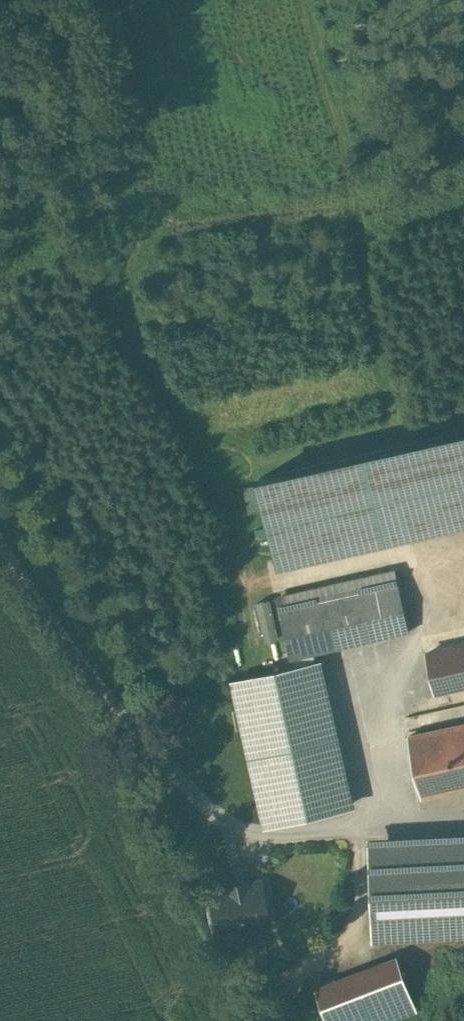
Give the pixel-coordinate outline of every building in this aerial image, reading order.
[(259,478),(274,545),(463,502),(463,431),(259,478)] [(253,486),(245,488),(250,510),(258,508),(253,486)] [(274,545),(280,568),(463,527),(463,502),(274,545)] [(264,527),(255,529),(257,538),(267,536),(264,527)] [(395,571),(277,598),(281,613),(399,586),(395,571)] [(399,586),(281,613),(291,657),(292,657),(295,668),(315,663),(313,652),(409,630),(399,586)] [(264,639),(278,637),(273,596),(259,598),(264,639)] [(457,645),(454,633),(440,636),(443,648),(428,651),(436,691),(463,685),(463,643),(457,645)] [(295,668),(268,674),(300,817),(348,807),(317,663),(315,663),(295,668)] [(300,817),(268,674),(238,681),(269,824),(300,817)] [(409,736),(421,797),(463,788),(463,724),(409,736)] [(371,851),(375,939),(463,935),(463,847),(371,851)] [(246,881),(231,884),(232,886),(211,890),(219,924),(237,920),(238,928),(269,922),(261,880),(246,883),(246,881)] [(319,991),(331,1020),(383,1020),(414,1009),(396,963),(319,991)]
